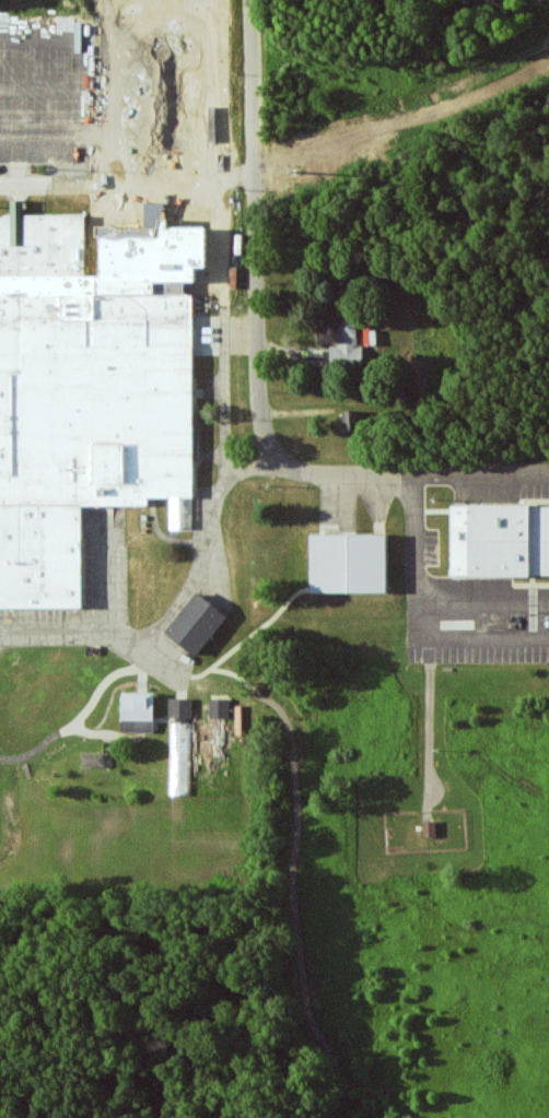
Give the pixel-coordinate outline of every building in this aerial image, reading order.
[(85,609),(85,505),(170,504),(170,530),(195,530),(195,295),(158,295),(158,282),(200,282),(217,228),(168,228),(168,203),(148,203),(148,227),(103,227),(103,277),(88,277),(87,215),(27,215),(27,201),(14,201),(14,208),(0,221),(0,609),(85,609)] [(187,284),(159,283),(158,294),(186,295),(187,284)] [(359,319),(328,318),(328,327),(322,327),(322,345),(333,345),(333,365),(365,365),(365,346),(359,346),(359,319)] [(345,412),(345,431),(360,430),(360,411),(345,412)] [(548,577),(548,506),(454,506),(454,577),(548,577)] [(390,536),(314,535),(313,593),(390,594),(390,536)] [(199,658),(230,617),(199,593),(168,633),(199,658)] [(156,694),(123,694),(123,733),(155,733),(156,694)] [(194,699),(170,699),(169,721),(193,722),(194,699)] [(211,718),(230,719),(231,699),(211,699),(211,718)] [(82,754),(82,768),(106,767),(106,754),(82,754)] [(426,838),(437,838),(437,822),(425,823),(426,838)]
